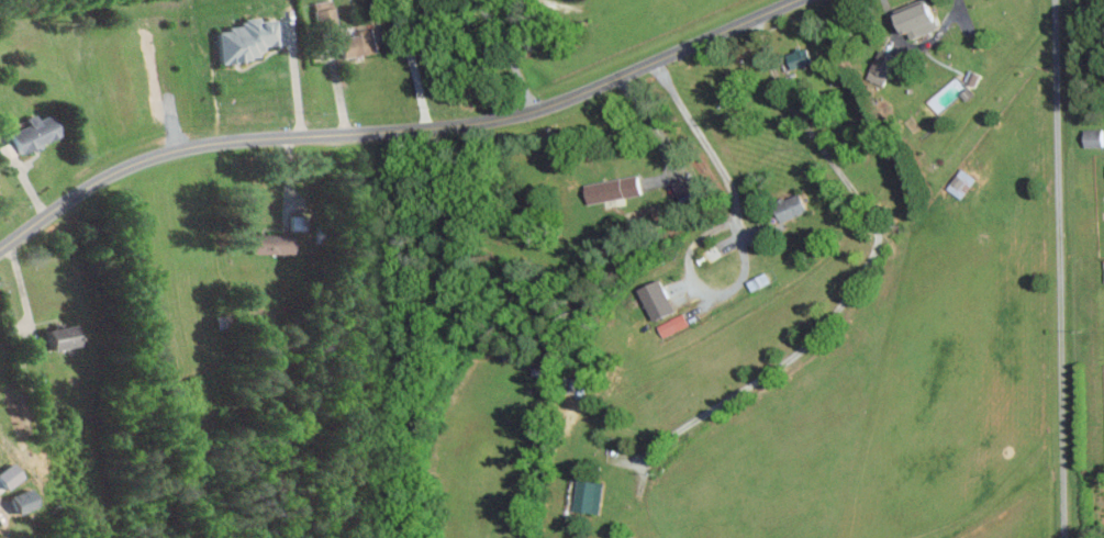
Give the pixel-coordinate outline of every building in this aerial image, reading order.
[(335,0),(331,0),(316,3),(321,32),(341,28),(335,0)] [(887,13),(896,32),(903,29),(908,39),(935,27),(923,0),(916,0),(887,13)] [(226,63),(268,59),(267,47),(283,46),(281,21),(263,22),(263,17),(247,19),(248,28),(223,30),(226,63)] [(387,53),(384,30),(345,35),(348,59),(387,53)] [(787,67),(810,62),(805,45),(783,51),(787,67)] [(880,85),(894,57),(877,49),(863,76),(880,85)] [(22,156),(67,136),(57,114),(43,120),(40,114),(28,119),(31,126),(12,134),(22,156)] [(1080,146),(1102,146),(1102,127),(1080,128),(1080,146)] [(944,188),(959,199),(974,178),(958,167),(944,188)] [(583,202),(613,199),(614,203),(624,202),(623,197),(638,195),(636,176),(581,182),(583,202)] [(778,223),(804,210),(794,190),(768,203),(778,223)] [(257,255),(298,254),(298,234),(257,235),(257,255)] [(669,312),(659,278),(636,285),(646,319),(669,312)] [(654,324),(659,336),(687,325),(682,313),(654,324)] [(52,351),(85,348),(83,327),(50,330),(52,351)] [(563,391),(575,393),(578,379),(565,377),(563,391)] [(571,509),(596,513),(601,482),(575,478),(571,509)] [(14,498),(22,515),(43,505),(35,488),(14,498)]
